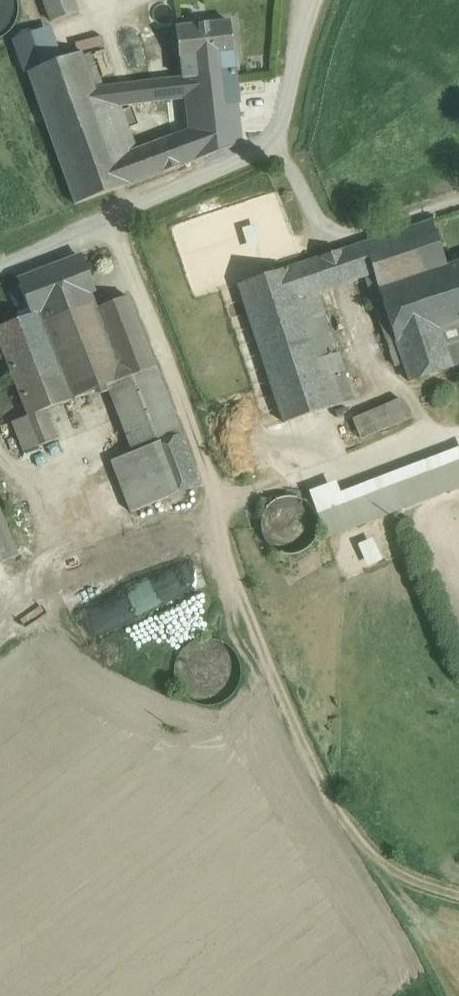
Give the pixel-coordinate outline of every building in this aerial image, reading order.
[(19,8),(17,0),(0,0),(0,38),(9,31),(16,20),(19,8)] [(46,5),(52,21),(78,12),(74,0),(59,0),(46,5)] [(230,21),(176,27),(180,62),(182,62),(183,78),(234,72),(232,56),(234,56),(231,32),(236,32),(235,25),(230,25),(230,21)] [(47,32),(17,43),(22,57),(52,45),(47,32)] [(52,45),(22,57),(28,72),(58,61),(52,45)] [(103,87),(94,88),(87,69),(82,56),(81,52),(58,61),(28,72),(75,204),(242,143),(234,72),(183,78),(103,87)] [(91,53),(82,56),(87,69),(96,66),(91,53)] [(96,66),(87,69),(94,88),(103,87),(96,66)] [(252,105),(253,103),(252,100),(251,98),(249,97),(246,96),(244,97),(242,98),(241,100),(240,103),(241,105),(242,107),(244,109),(246,109),(249,108),(251,107),(252,105)] [(254,118),(255,116),(254,114),(253,112),(251,110),(248,110),(246,110),(244,112),(242,114),(242,116),(242,119),(244,121),(246,122),(248,122),(251,122),(253,121),(254,118)] [(322,256),(332,287),(349,278),(361,274),(359,264),(369,261),(373,270),(404,363),(410,381),(452,367),(439,327),(458,321),(458,302),(445,261),(431,220),(322,256)] [(81,256),(19,280),(32,314),(33,315),(91,292),(94,291),(81,256)] [(322,256),(310,261),(320,291),(332,287),(322,256)] [(452,264),(450,259),(445,261),(458,302),(458,261),(452,264)] [(310,261),(238,284),(285,423),(288,422),(309,415),(334,407),(324,376),(318,359),(298,299),(317,292),(320,291),(310,261)] [(369,261),(359,264),(361,274),(365,273),(373,270),(369,261)] [(404,363),(373,270),(365,273),(396,366),(404,363)] [(33,315),(32,314),(0,326),(0,345),(28,415),(12,421),(24,451),(57,439),(46,410),(107,386),(156,367),(128,296),(97,308),(91,292),(33,315)] [(337,353),(317,292),(298,299),(318,359),(337,353)] [(439,327),(452,367),(458,364),(458,321),(439,327)] [(337,353),(318,359),(324,376),(343,370),(337,353)] [(156,367),(107,386),(132,452),(181,434),(156,367)] [(353,400),(343,370),(324,376),(334,407),(353,400)] [(309,415),(288,422),(300,459),(342,445),(409,417),(401,397),(353,418),(315,431),(309,415)] [(132,452),(111,460),(131,511),(201,484),(181,434),(132,452)] [(314,502),(327,536),(458,486),(458,447),(314,502)] [(317,535),(319,524),(317,513),(310,504),(301,498),(290,495),(279,498),(269,504),(263,514),(261,525),(263,536),(270,545),(279,551),(290,553),(301,551),(311,545),(317,535)] [(18,555),(0,511),(0,562),(18,555)] [(239,684),(241,671),(239,659),(231,648),(220,641),(207,638),(195,641),(184,648),(177,659),(174,672),(177,685),(184,696),(195,703),(208,705),(221,703),(232,695),(239,684)]
